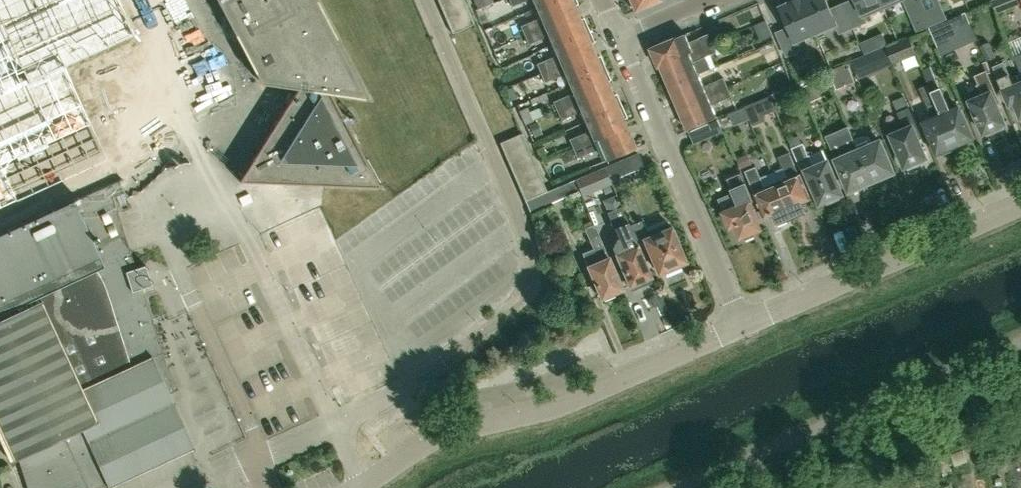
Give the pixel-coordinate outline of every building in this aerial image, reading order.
[(87,119),(63,66),(132,34),(116,0),(0,0),(0,159),(87,119)] [(444,10),(466,0),(465,0),(439,0),(444,10)] [(471,12),(466,0),(444,10),(449,22),(471,12)] [(493,1),(493,0),(474,0),(478,9),(494,2),(493,1)] [(535,6),(540,18),(520,26),(524,34),(576,11),(574,5),(577,4),(576,0),(549,0),(535,6)] [(630,6),(633,7),(634,10),(658,0),(628,0),(630,6)] [(816,32),(802,0),(791,0),(789,0),(791,3),(781,7),(789,27),(777,32),(787,55),(800,50),(796,40),(816,32)] [(816,32),(836,23),(840,33),(853,27),(843,4),(831,9),(827,0),(802,0),(816,32)] [(884,8),(880,0),(852,0),(843,4),(853,27),(866,21),(864,16),(884,8)] [(997,13),(1020,3),(1020,2),(1020,0),(993,0),(992,1),(997,13)] [(576,11),(524,34),(528,45),(548,36),(552,45),(588,29),(584,18),(580,20),(576,11)] [(471,12),(449,22),(454,33),(474,24),(476,24),(471,12)] [(952,18),(931,27),(930,28),(938,47),(949,42),(947,33),(970,23),(965,13),(952,18)] [(772,35),(766,20),(756,24),(762,39),(772,35)] [(588,29),(552,45),(556,55),(537,64),(541,73),(593,50),(590,43),(594,41),(588,29)] [(661,66),(713,43),(709,33),(689,42),(686,33),(651,48),(652,52),(651,54),(655,62),(657,63),(659,67),(661,66)] [(892,61),(894,60),(914,52),(909,39),(886,48),(892,61)] [(670,87),(700,73),(711,69),(706,56),(717,51),(713,43),(661,66),(663,72),(670,87)] [(990,43),(981,46),(987,62),(996,58),(990,43)] [(593,50),(541,73),(545,82),(564,74),(569,84),(605,68),(600,56),(596,57),(593,50)] [(882,70),(874,51),(851,60),(859,79),(882,70)] [(1020,117),(1020,83),(1014,86),(1004,63),(994,67),(1010,105),(1015,103),(1020,117)] [(929,84),(955,145),(961,143),(964,146),(970,143),(970,139),(973,138),(959,107),(951,111),(931,65),(923,69),(929,84)] [(837,89),(855,82),(849,67),(831,75),(837,89)] [(605,68),(569,84),(572,93),(553,102),(558,112),(610,89),(606,81),(610,79),(605,68)] [(997,105),(1001,103),(986,70),(973,76),(981,95),(967,101),(982,134),(986,132),(989,135),(995,132),(996,128),(1006,124),(997,105)] [(679,107),(729,85),(725,76),(705,85),(700,73),(670,87),(679,107)] [(810,102),(822,97),(816,82),(804,87),(810,102)] [(924,122),(937,153),(940,152),(943,155),(949,152),(949,148),(955,145),(929,84),(920,88),(923,96),(933,118),(924,122)] [(729,85),(679,107),(688,130),(718,116),(713,103),(733,95),(729,85)] [(610,89),(558,112),(561,120),(581,112),(585,123),(622,107),(616,94),(613,95),(610,89)] [(757,101),(763,115),(776,110),(770,95),(757,101)] [(622,107),(585,123),(589,131),(569,139),(574,151),(627,128),(623,119),(626,117),(622,107)] [(905,129),(891,134),(905,167),(907,166),(910,169),(917,166),(917,162),(927,158),(919,139),(922,137),(909,107),(898,113),(905,129)] [(519,112),(526,125),(534,121),(528,108),(519,112)] [(695,143),(724,130),(719,118),(690,131),(695,143)] [(849,127),(826,136),(850,191),(861,186),(862,188),(869,185),(868,183),(872,181),(854,139),(849,127)] [(601,148),(606,160),(635,148),(627,128),(574,151),(577,158),(601,148)] [(522,133),(500,142),(505,154),(527,145),(522,133)] [(880,140),(872,144),(869,137),(860,137),(854,139),(872,181),(875,180),(876,182),(884,179),(883,177),(894,172),(880,140)] [(803,144),(793,149),(803,173),(806,171),(820,203),(831,199),(832,202),(840,199),(839,196),(842,194),(828,161),(825,162),(820,151),(808,157),(803,144)] [(532,156),(527,145),(505,154),(510,166),(532,156)] [(637,152),(604,166),(610,180),(643,166),(637,152)] [(795,214),(797,217),(806,213),(801,202),(809,198),(790,152),(779,157),(783,168),(773,172),(791,216),(795,214)] [(537,168),(532,156),(510,166),(515,177),(537,168)] [(14,196),(0,166),(0,203),(14,196)] [(611,183),(610,180),(604,166),(575,179),(580,190),(582,195),(611,183)] [(773,172),(762,177),(757,166),(745,171),(765,217),(773,214),(778,225),(788,221),(786,218),(791,216),(773,172)] [(542,179),(537,168),(515,177),(520,189),(542,179)] [(753,200),(741,172),(728,178),(739,205),(723,212),(730,228),(735,225),(740,238),(744,236),(745,240),(754,236),(753,232),(761,229),(750,202),(753,200)] [(547,191),(542,179),(520,189),(525,201),(547,191)] [(575,179),(547,191),(525,201),(530,214),(553,204),(552,202),(580,190),(575,179)] [(11,461),(14,459),(15,461),(19,459),(29,487),(87,487),(103,487),(108,486),(109,487),(111,487),(110,485),(192,447),(193,448),(194,448),(195,447),(183,422),(170,394),(180,389),(167,363),(164,353),(153,319),(143,288),(147,287),(153,285),(146,265),(137,268),(131,250),(119,212),(113,193),(124,188),(121,181),(0,236),(0,438),(11,461)] [(623,209),(610,215),(620,237),(617,239),(612,251),(620,270),(622,270),(630,286),(631,285),(633,289),(643,285),(642,281),(650,277),(637,246),(639,245),(638,244),(630,224),(623,209)] [(671,231),(670,229),(650,237),(642,219),(630,224),(638,244),(641,242),(646,253),(650,252),(659,272),(663,270),(664,274),(681,267),(680,263),(684,261),(676,242),(680,240),(675,230),(671,231)] [(583,255),(601,298),(604,297),(605,299),(613,296),(612,293),(622,289),(595,225),(585,229),(594,251),(583,255)]
